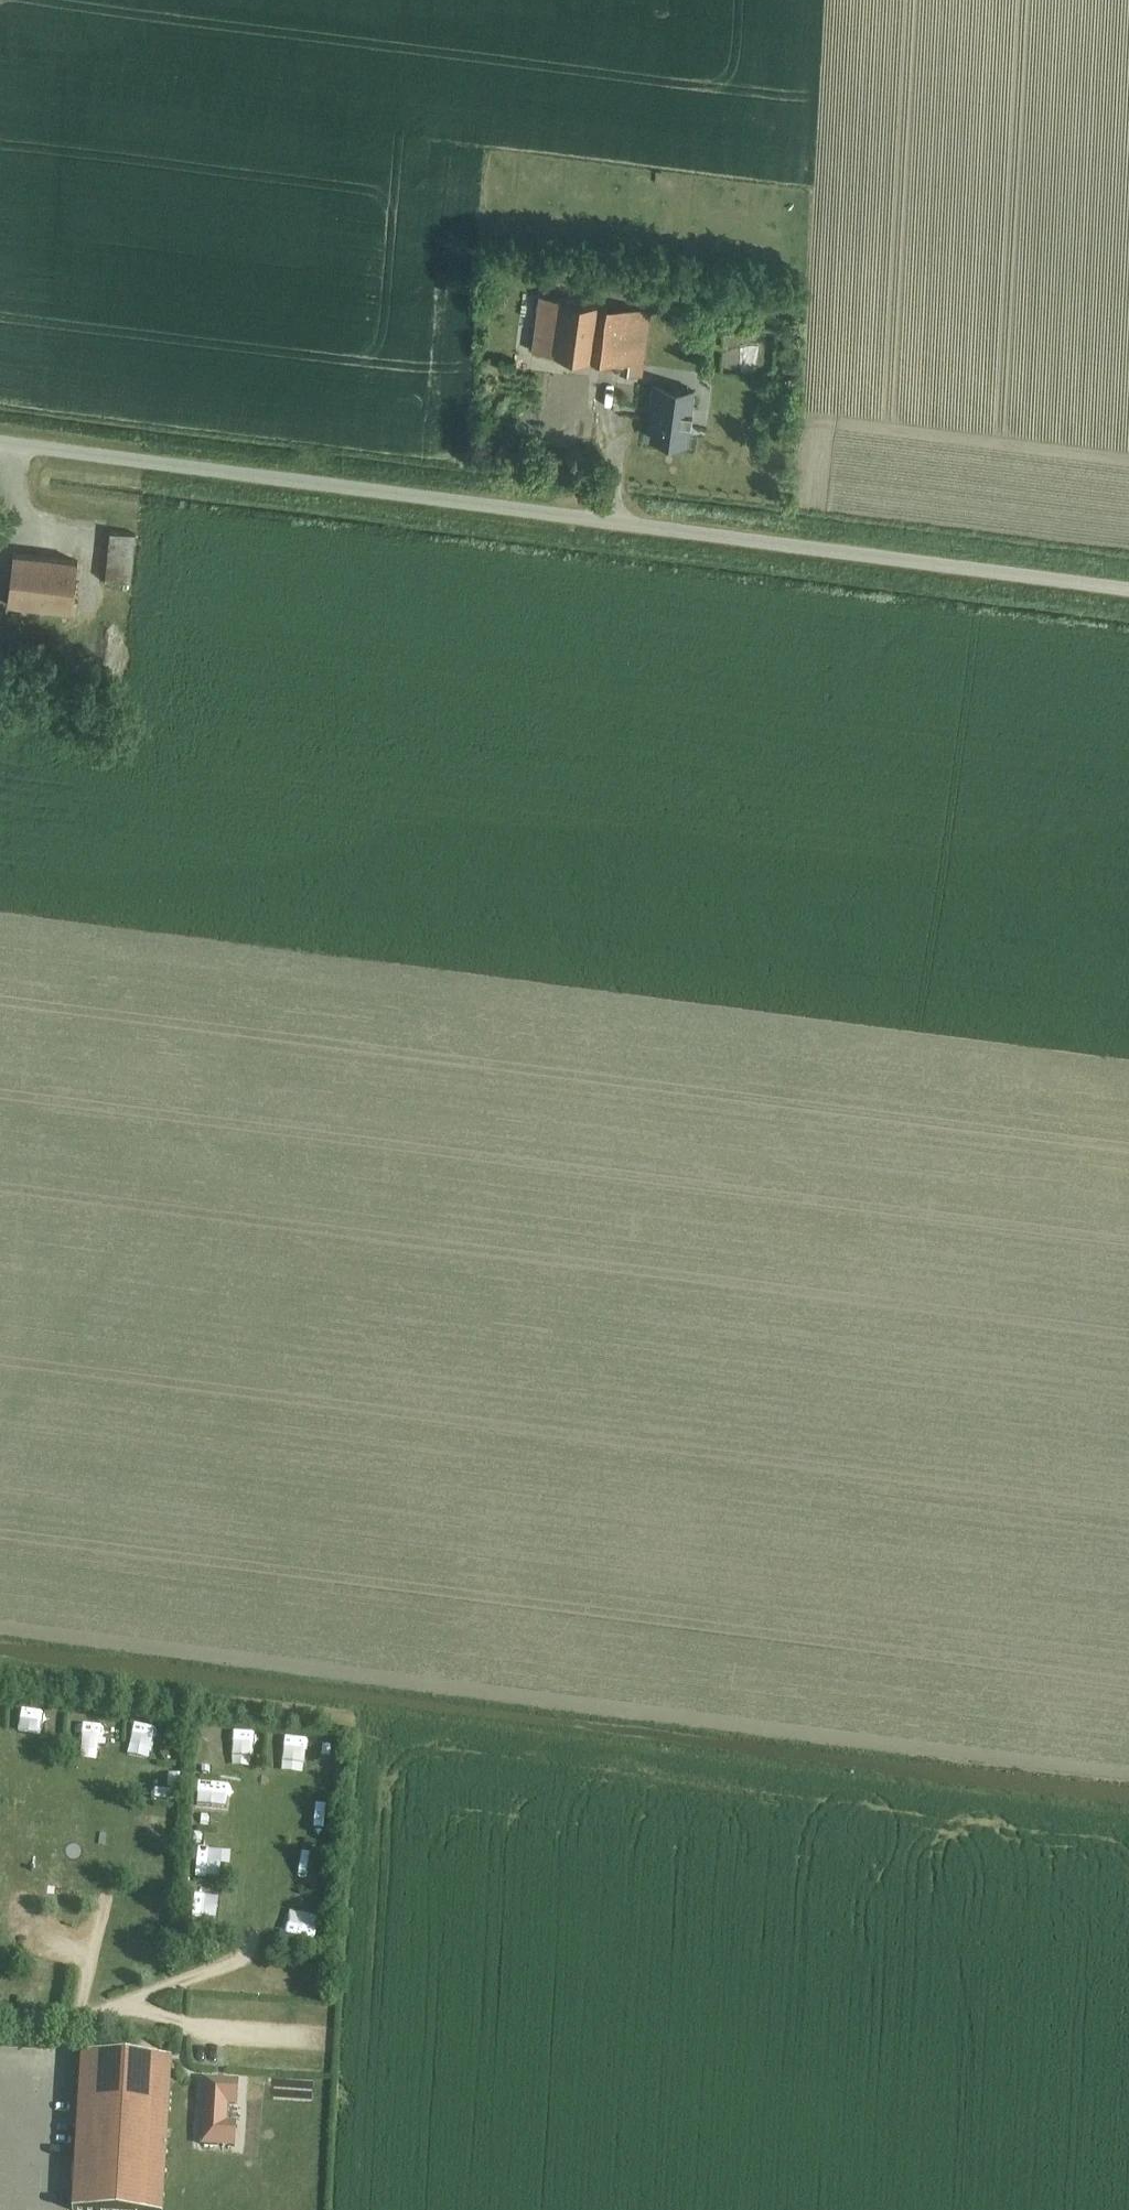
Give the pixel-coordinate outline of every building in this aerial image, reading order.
[(627,375),(640,377),(648,309),(540,296),(534,351),(617,361),(628,362),(627,375)] [(656,405),(651,437),(686,442),(693,390),(654,385),(652,404),(656,405)] [(108,579),(131,581),(135,533),(112,531),(108,579)] [(57,611),(72,612),(78,561),(14,553),(8,605),(33,608),(31,623),(56,626),(57,611)] [(323,1926),(324,1902),(312,1901),(311,1926),(323,1926)] [(170,2061),(80,2056),(71,2209),(161,2209),(170,2061)] [(203,2082),(199,2147),(231,2149),(232,2126),(223,2125),(225,2095),(234,2096),(235,2083),(203,2082)]
